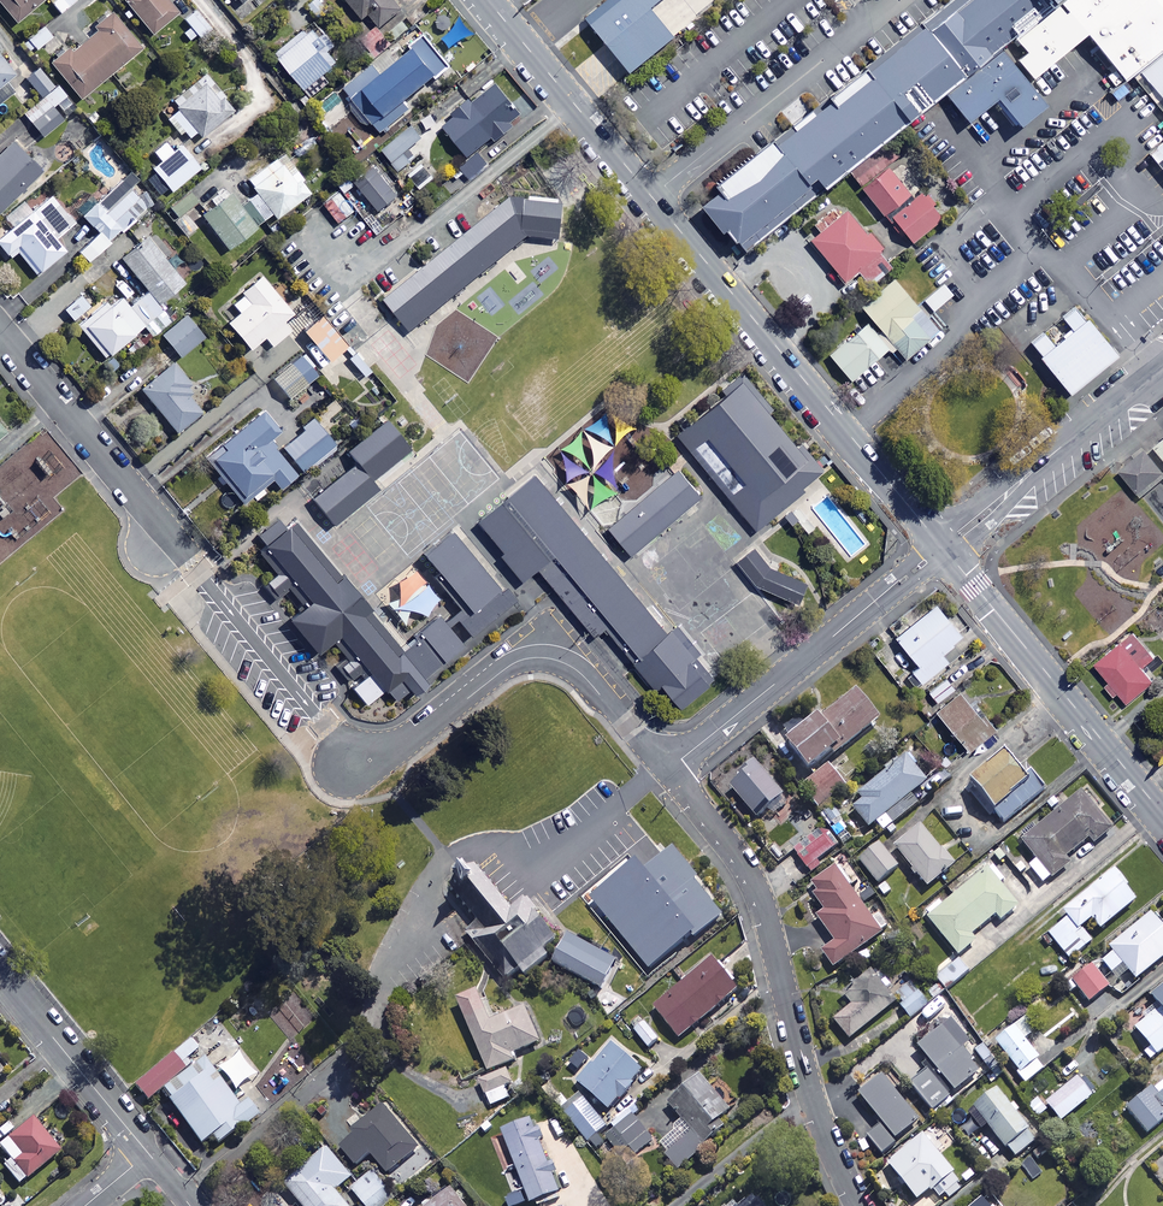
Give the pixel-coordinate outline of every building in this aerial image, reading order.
[(13,27),(45,0),(0,0),(0,12),(13,27)] [(59,15),(76,1),(75,0),(47,0),(59,15)] [(165,0),(126,0),(121,4),(149,38),(177,15),(165,0)] [(405,8),(399,0),(344,0),(361,22),(369,16),(379,29),(405,8)] [(433,8),(443,0),(428,0),(427,1),(433,8)] [(583,18),(629,74),(673,38),(650,9),(660,0),(605,0),(583,18)] [(699,207),(721,233),(727,229),(745,251),(906,124),(944,94),(968,123),(997,99),(1019,127),(1046,107),(1028,84),(1001,50),(1016,38),(1051,9),(1044,0),(952,0),(755,157),(714,186),(718,192),(699,207)] [(1051,9),(1060,1),(1062,0),(1044,0),(1051,9)] [(1060,1),(1088,35),(1125,81),(1132,76),(1162,52),(1162,0),(1062,0),(1060,1)] [(1088,35),(1060,1),(1051,9),(1016,38),(1027,52),(1017,60),(1033,79),(1088,35)] [(100,32),(71,55),(68,51),(46,69),(75,105),(141,52),(112,15),(96,27),(100,32)] [(335,47),(318,27),(300,42),(296,38),(275,57),(305,92),(337,64),(327,53),(335,47)] [(51,38),(43,28),(23,44),(31,55),(51,38)] [(43,48),(50,57),(63,46),(56,37),(43,48)] [(449,67),(427,40),(401,61),(392,50),(343,90),(380,134),(407,112),(401,106),(449,67)] [(1132,76),(1162,113),(1162,52),(1132,76)] [(0,61),(0,104),(13,93),(5,84),(13,77),(0,61)] [(54,90),(38,70),(26,80),(42,100),(23,115),(42,140),(63,124),(59,120),(74,109),(57,88),(54,90)] [(231,113),(208,84),(169,116),(188,139),(196,133),(200,138),(231,113)] [(522,119),(495,86),(474,103),(471,100),(441,125),(467,158),(492,138),(494,141),(522,119)] [(341,103),(333,93),(319,104),(327,114),(341,103)] [(68,125),(60,132),(79,154),(98,138),(76,112),(64,121),(68,125)] [(421,138),(409,124),(380,151),(399,172),(415,157),(408,149),(421,138)] [(887,141),(850,171),(861,185),(898,155),(887,141)] [(159,162),(150,169),(154,174),(144,183),(157,198),(168,189),(171,193),(199,170),(178,145),(171,151),(164,142),(151,152),(159,162)] [(1149,154),(1162,172),(1162,142),(1149,154)] [(11,144),(0,155),(0,215),(41,175),(11,144)] [(246,201),(263,224),(272,217),(275,221),(308,195),(292,174),(288,177),(275,160),(246,182),(255,194),(246,201)] [(432,179),(422,166),(408,178),(418,191),(432,179)] [(912,197),(887,167),(861,189),(910,247),(943,219),(920,191),(912,197)] [(377,169),(356,187),(379,213),(399,195),(377,169)] [(75,212),(107,245),(120,232),(122,234),(137,220),(135,218),(155,199),(129,171),(95,203),(90,198),(75,212)] [(353,187),(346,177),(336,184),(343,194),(353,187)] [(198,204),(187,191),(166,208),(177,221),(198,204)] [(354,213),(340,194),(324,206),(337,225),(354,213)] [(263,224),(246,201),(239,207),(230,195),(200,218),(226,252),(263,224)] [(560,200),(512,195),(379,302),(405,333),(525,236),(557,239),(560,200)] [(50,197),(0,240),(0,250),(9,260),(17,253),(37,277),(64,253),(54,241),(74,224),(50,197)] [(846,211),(841,215),(834,207),(813,225),(819,232),(809,241),(844,282),(858,271),(871,286),(892,268),(879,252),(884,248),(870,232),(867,235),(846,211)] [(133,240),(126,233),(109,247),(115,254),(133,240)] [(147,292),(158,306),(184,285),(147,240),(122,261),(147,292)] [(291,315),(260,278),(230,303),(239,314),(227,325),(249,351),(264,339),(271,347),(289,332),(281,323),(291,315)] [(939,331),(894,278),(859,306),(880,332),(895,350),(904,360),(939,331)] [(952,296),(943,286),(942,287),(925,301),(934,312),(935,311),(952,296)] [(158,306),(147,292),(127,308),(120,299),(111,307),(106,302),(77,326),(105,360),(144,328),(151,337),(158,331),(151,322),(163,312),(158,306)] [(89,308),(81,297),(63,310),(72,321),(89,308)] [(346,349),(309,303),(291,317),(327,363),(346,349)] [(1116,357),(1075,308),(1063,318),(1073,331),(1054,347),(1043,333),(1030,344),(1041,357),(1039,359),(1069,395),(1116,357)] [(205,337),(186,314),(161,335),(179,358),(205,337)] [(877,335),(867,323),(828,355),(851,382),(889,350),(892,353),(895,350),(880,332),(877,335)] [(317,378),(300,357),(272,380),(288,400),(317,378)] [(191,389),(172,365),(140,391),(175,434),(199,414),(184,395),(191,389)] [(819,474),(743,378),(670,435),(745,531),(819,474)] [(279,433),(263,414),(206,460),(242,505),(271,482),(278,490),(295,477),(267,442),(279,433)] [(336,448),(312,419),(301,429),(303,431),(282,448),(303,475),(336,448)] [(350,451),(360,463),(314,500),(335,527),(382,490),(374,480),(413,450),(389,420),(350,451)] [(8,433),(0,423),(0,440),(8,433)] [(1154,446),(1162,457),(1162,439),(1154,446)] [(1146,448),(1120,470),(1142,496),(1162,479),(1162,469),(1146,448)] [(700,498),(676,470),(606,529),(630,557),(700,498)] [(523,584),(539,571),(594,639),(605,631),(656,693),(662,687),(682,711),(717,683),(697,659),(702,655),(678,626),(667,635),(536,476),(478,523),(505,555),(501,557),(523,584)] [(508,588),(504,592),(453,530),(424,554),(441,575),(436,579),(461,609),(446,622),(440,615),(413,637),(418,642),(405,652),(372,612),(374,611),(344,574),(342,576),(298,523),(288,530),(279,520),(259,536),(268,546),(260,553),(279,576),(269,584),(280,597),(290,589),(306,609),(292,621),(320,656),(335,644),(347,659),(337,667),(350,683),(361,674),(366,680),(354,689),(368,706),(386,691),(388,694),(390,693),(398,703),(411,692),(416,698),(430,686),(426,680),(466,647),(451,629),(460,622),(473,638),(519,601),(508,588)] [(755,545),(734,563),(755,587),(798,606),(809,582),(772,566),(755,545)] [(962,638),(936,607),(896,640),(919,667),(912,673),(922,685),(948,664),(941,656),(962,638)] [(1158,660),(1134,632),(1094,664),(1127,703),(1154,681),(1145,670),(1158,660)] [(1151,636),(1144,642),(1148,647),(1155,641),(1151,636)] [(925,693),(936,707),(956,691),(945,677),(925,693)] [(959,695),(937,713),(968,751),(993,731),(971,703),(968,706),(959,695)] [(880,725),(857,696),(788,748),(811,777),(880,725)] [(1005,827),(1046,795),(1033,777),(1025,783),(1002,754),(971,779),(975,785),(973,787),(1005,827)] [(928,784),(906,759),(859,799),(864,805),(856,813),(870,830),(877,824),(885,834),(919,804),(913,797),(928,784)] [(755,767),(730,789),(759,824),(785,802),(755,767)] [(844,790),(827,770),(803,790),(820,810),(844,790)] [(1113,831),(1082,795),(1023,845),(1038,862),(1030,869),(1047,888),(1071,867),(1066,862),(1089,842),(1094,848),(1113,831)] [(836,809),(823,817),(831,828),(844,819),(836,809)] [(954,869),(921,830),(896,850),(928,890),(954,869)] [(835,850),(823,836),(798,857),(809,871),(835,850)] [(899,870),(881,847),(859,865),(876,887),(899,870)] [(721,909),(675,850),(630,884),(663,926),(637,947),(650,964),(721,909)] [(977,869),(949,891),(955,899),(944,908),(940,904),(925,916),(959,958),(978,943),(974,938),(997,920),(1002,925),(1020,911),(1000,887),(1005,883),(994,869),(983,877),(977,869)] [(864,911),(836,871),(809,890),(826,914),(820,919),(837,944),(823,954),(834,970),(893,929),(876,903),(864,911)] [(1140,901),(1116,872),(1066,913),(1070,918),(1050,935),(1072,961),(1094,942),(1084,930),(1095,921),(1104,931),(1140,901)] [(479,874),(451,896),(477,929),(465,938),(504,988),(556,947),(525,907),(512,917),(479,874)] [(463,914),(446,894),(437,901),(453,922),(463,914)] [(1105,963),(1121,983),(1116,987),(1122,995),(1162,962),(1162,926),(1154,915),(1111,949),(1116,954),(1105,963)] [(620,963),(572,936),(556,964),(604,991),(620,963)] [(741,993),(717,962),(657,1009),(681,1040),(741,993)] [(1111,988),(1095,967),(1075,982),(1091,1003),(1111,988)] [(895,1005),(871,976),(844,999),(853,1009),(835,1024),(851,1043),(895,1005)] [(1155,997),(1162,1008),(1162,991),(1155,997)] [(494,1023),(482,993),(461,1001),(491,1073),(517,1063),(514,1056),(543,1044),(528,1009),(494,1023)] [(902,1009),(912,1021),(931,1006),(920,993),(902,1009)] [(1161,1009),(1137,1029),(1152,1047),(1145,1053),(1152,1061),(1162,1052),(1162,1012),(1161,1009)] [(930,1060),(922,1067),(927,1073),(912,1085),(935,1114),(989,1071),(971,1050),(975,1047),(952,1019),(919,1046),(930,1060)] [(660,1041),(645,1023),(633,1032),(649,1051),(660,1041)] [(1017,1073),(1027,1086),(1030,1084),(1034,1088),(1042,1082),(1038,1078),(1070,1053),(1062,1043),(1041,1059),(1017,1028),(999,1043),(1020,1071),(1017,1073)] [(995,1061),(998,1059),(986,1044),(976,1052),(991,1070),(997,1064),(995,1061)] [(646,1073),(615,1045),(580,1083),(611,1111),(646,1073)] [(148,1107),(201,1064),(187,1046),(133,1089),(148,1107)] [(4,1081),(1,1077),(12,1068),(0,1052),(0,1084),(4,1081)] [(512,1098),(500,1074),(482,1082),(493,1107),(512,1098)] [(238,1122),(207,1076),(163,1105),(194,1151),(238,1122)] [(735,1113),(702,1077),(671,1106),(686,1123),(660,1147),(682,1171),(728,1128),(723,1123),(735,1113)] [(921,1123),(885,1077),(862,1095),(885,1124),(869,1136),(883,1154),(921,1123)] [(1095,1097),(1079,1079),(1048,1104),(1064,1123),(1095,1097)] [(1129,1109),(1149,1134),(1162,1124),(1162,1083),(1129,1109)] [(1041,1145),(999,1091),(970,1113),(983,1130),(989,1125),(1018,1162),(1041,1145)] [(1051,1112),(1038,1098),(1028,1107),(1040,1121),(1051,1112)] [(608,1127),(585,1099),(567,1115),(590,1142),(608,1127)] [(421,1150),(384,1108),(355,1134),(357,1137),(343,1149),(358,1166),(372,1154),(391,1176),(421,1150)] [(656,1140),(636,1115),(607,1138),(614,1148),(624,1140),(636,1156),(656,1140)] [(35,1119),(2,1147),(12,1160),(0,1169),(0,1179),(2,1182),(12,1174),(21,1186),(63,1153),(35,1119)] [(542,1133),(532,1123),(506,1133),(533,1204),(562,1193),(541,1139),(542,1133)] [(941,1189),(950,1201),(962,1192),(953,1180),(957,1176),(925,1137),(891,1165),(920,1201),(932,1192),(934,1194),(941,1189)] [(329,1149),(287,1184),(305,1205),(350,1205),(338,1193),(355,1179),(329,1149)] [(376,1174),(355,1190),(367,1205),(389,1205),(396,1201),(376,1174)] [(455,1192),(438,1205),(467,1205),(455,1192)]
